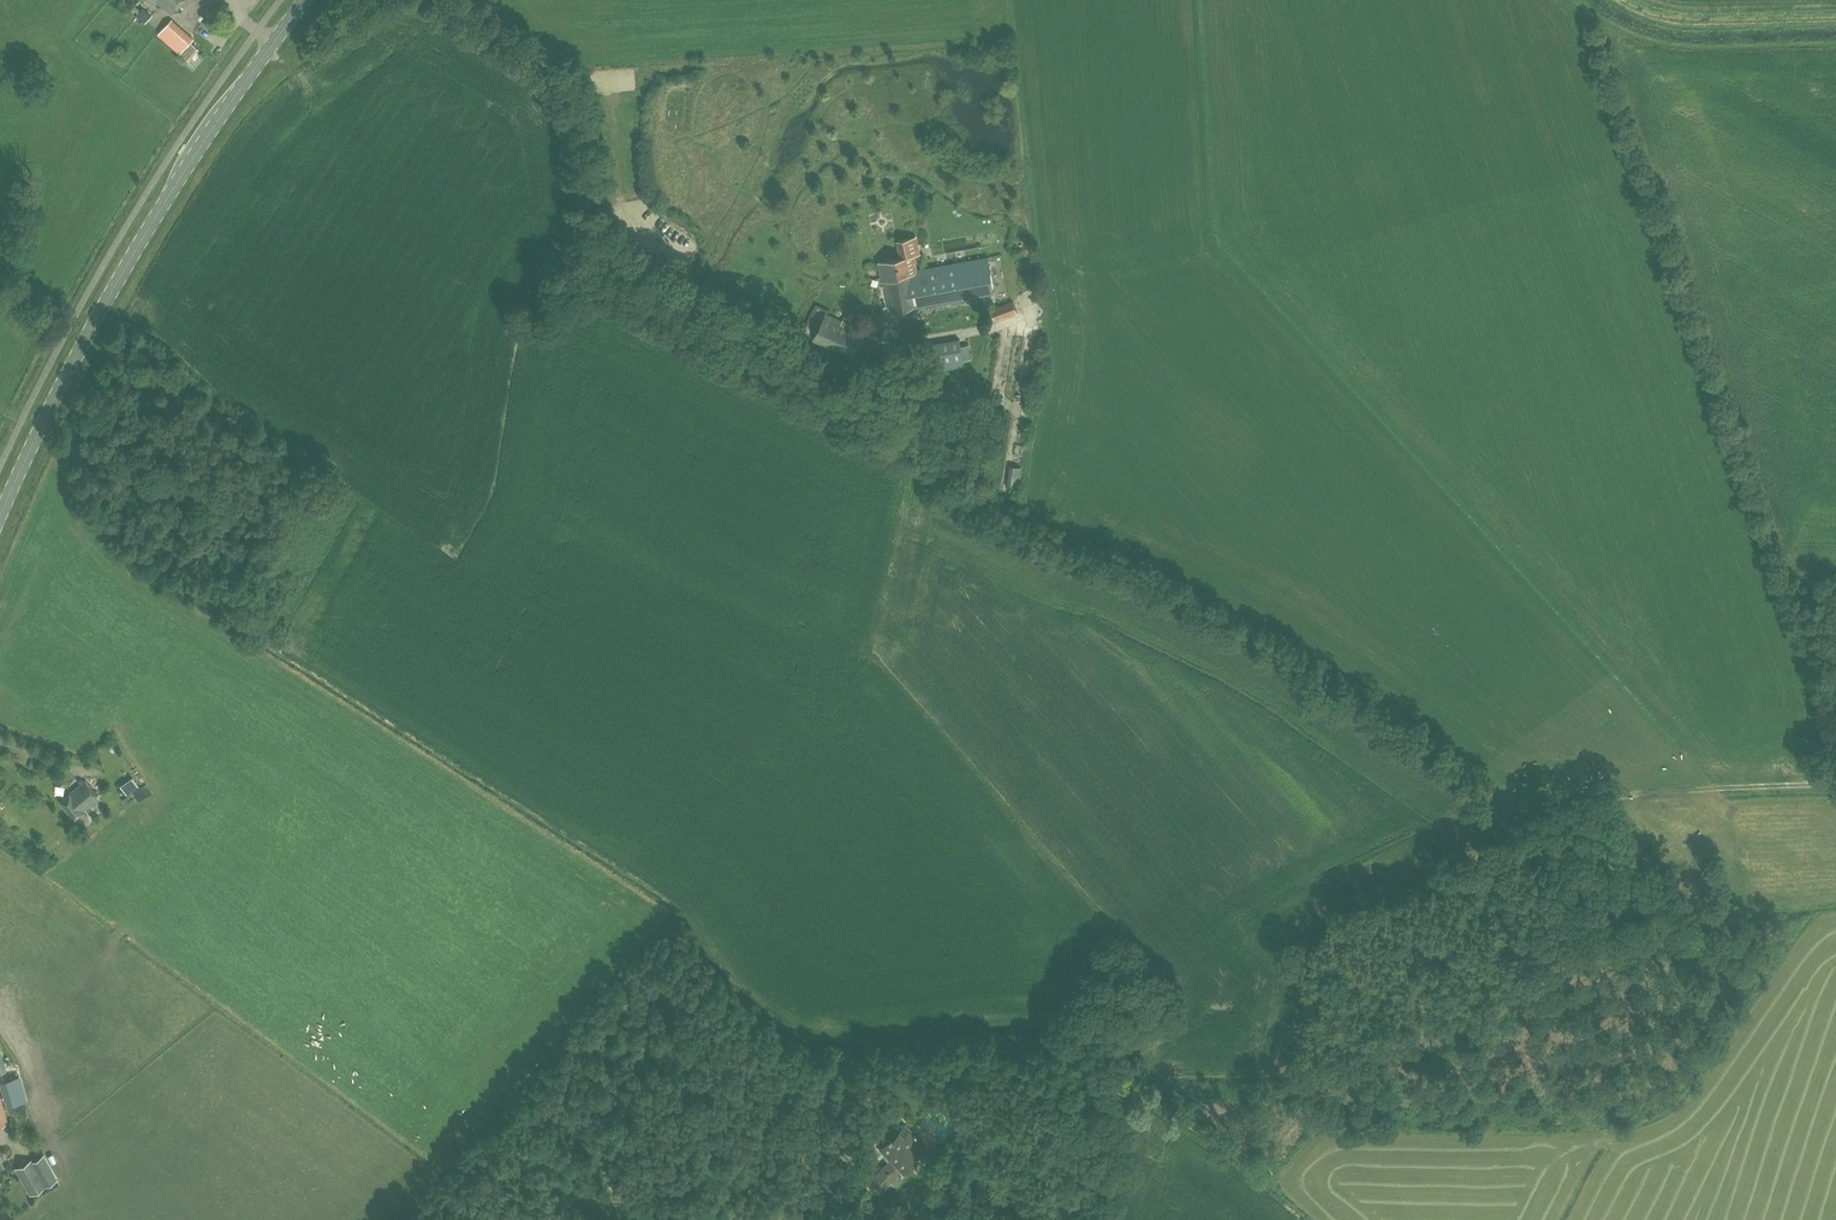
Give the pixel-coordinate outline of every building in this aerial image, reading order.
[(184,0),(155,0),(172,14),(184,0)] [(145,24),(153,15),(143,8),(136,16),(145,24)] [(191,42),(181,54),(189,61),(199,50),(191,42)] [(890,311),(994,293),(988,258),(917,271),(914,255),(920,254),(916,236),(898,240),(901,257),(879,262),(882,281),(885,281),(890,311)] [(997,303),(989,306),(995,321),(1018,313),(1013,301),(999,305),(997,303)] [(863,331),(825,314),(813,341),(851,358),(863,331)] [(962,349),(960,339),(931,344),(936,370),(964,364),(964,360),(970,359),(968,348),(962,349)] [(132,778),(120,786),(126,795),(138,786),(132,778)] [(82,829),(91,822),(83,811),(99,797),(86,780),(60,801),(82,829)] [(940,1087),(937,1084),(932,1089),(920,1101),(929,1110),(936,1104),(946,1093),(940,1087)] [(8,1123),(0,1095),(0,1125),(8,1123)] [(903,1170),(927,1146),(910,1129),(903,1136),(899,1132),(892,1138),(890,1136),(887,1138),(888,1138),(879,1147),(886,1154),(884,1156),(889,1161),(868,1182),(878,1192),(902,1168),(903,1170)] [(30,1194),(45,1186),(31,1160),(17,1168),(30,1194)]
